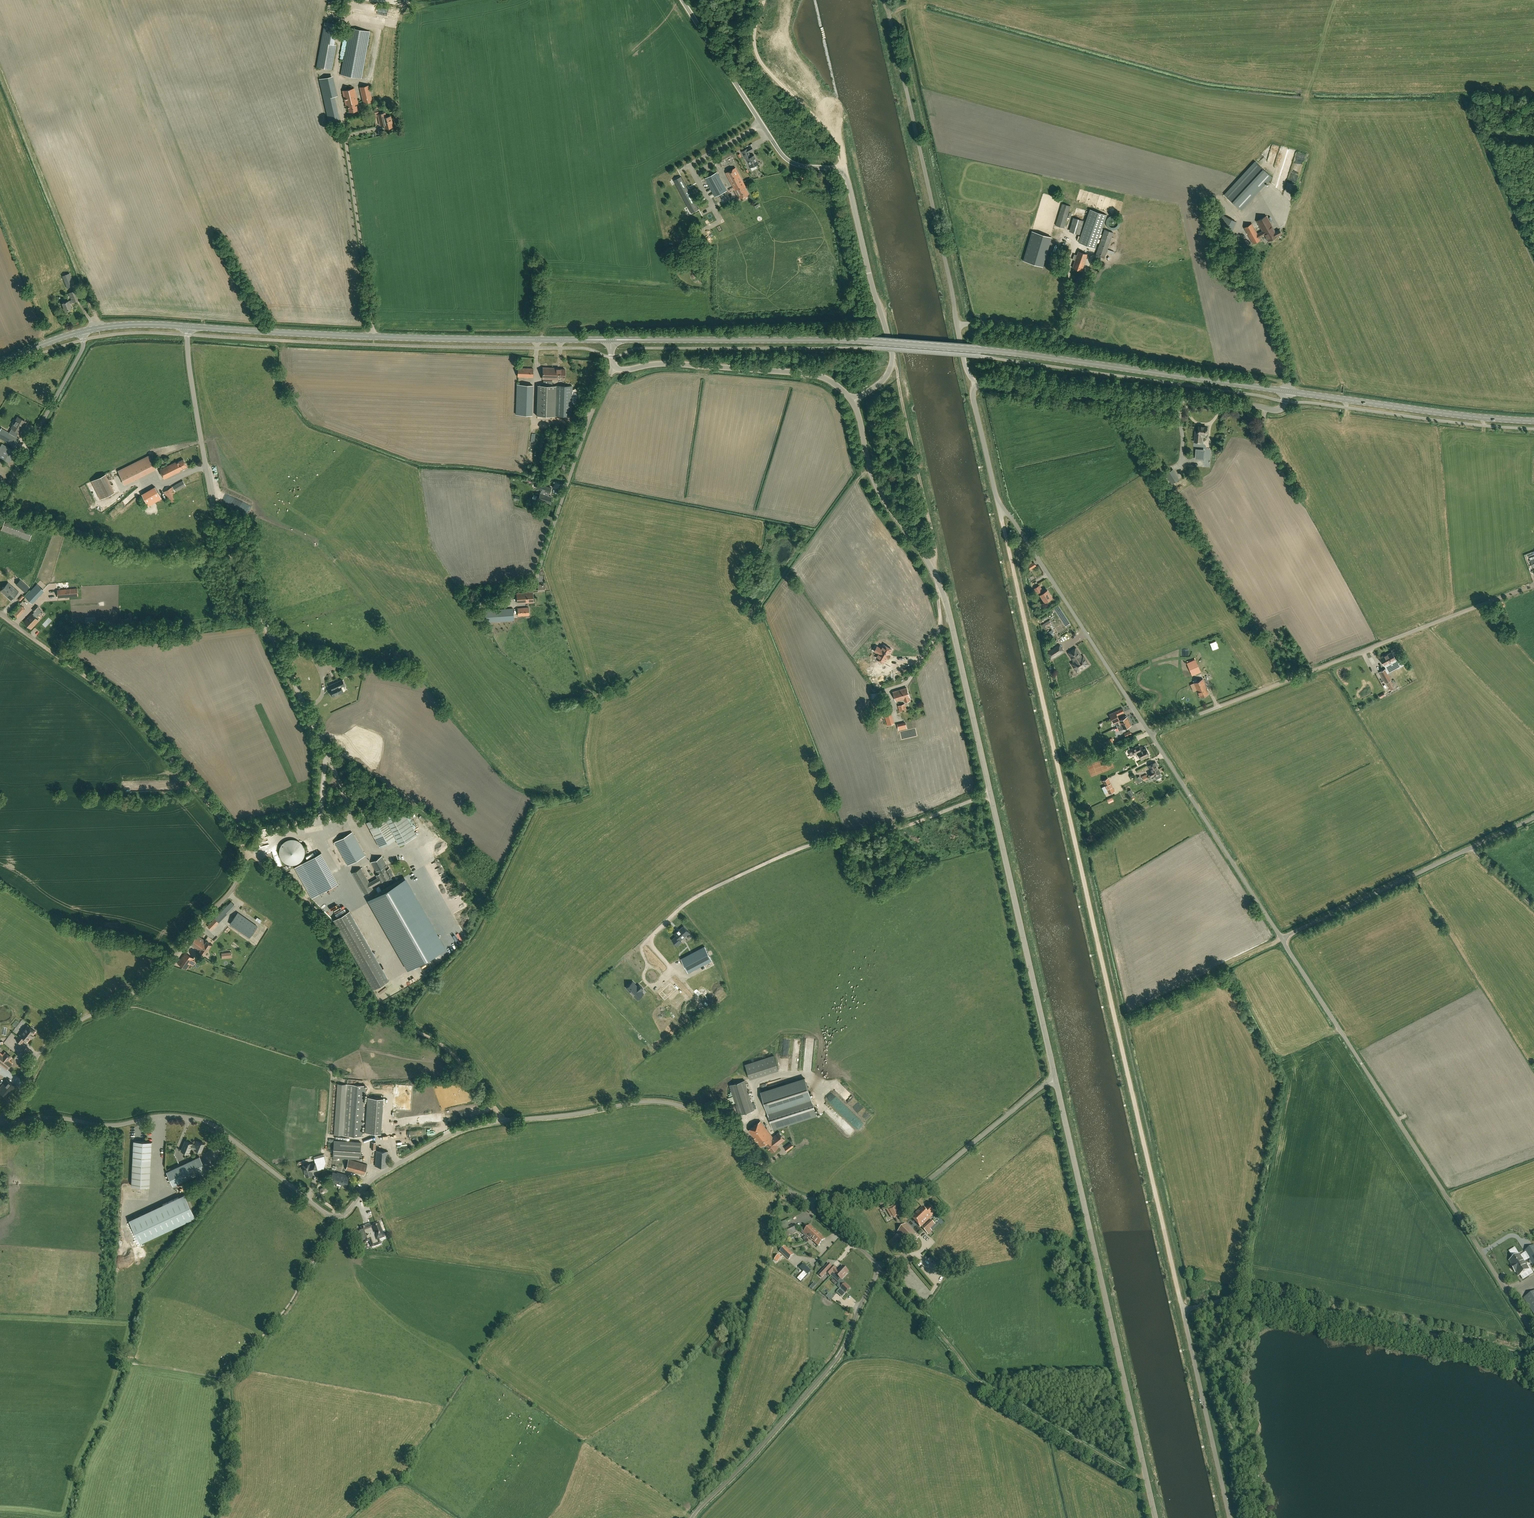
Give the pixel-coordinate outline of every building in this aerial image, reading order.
[(321,42),(334,44),(337,24),(324,22),(321,42)] [(370,32),(349,28),(342,71),(341,75),(362,78),(362,75),(370,32)] [(317,67),(332,69),(336,45),(334,44),(321,42),(317,67)] [(338,96),(333,76),(319,79),(324,99),(334,97),(338,96)] [(373,101),(369,85),(360,87),(363,103),(373,101)] [(358,103),(354,88),(343,91),(347,106),(348,106),(349,112),(358,110),(356,104),(358,103)] [(334,97),(324,99),(330,126),(340,123),(334,97)] [(379,121),(380,125),(384,124),(385,128),(393,127),(390,116),(386,117),(385,113),(382,113),(378,114),(379,121)] [(753,147),(748,149),(747,149),(742,152),(746,160),(748,159),(752,167),(759,164),(755,155),(751,157),(749,152),(754,149),(753,147)] [(1272,177),(1255,161),(1224,194),(1241,210),(1253,197),(1263,187),(1272,177)] [(749,194),(744,186),(745,185),(736,167),(726,172),(735,190),(736,189),(741,199),(749,194)] [(727,190),(717,171),(705,178),(715,197),(727,190)] [(675,184),(688,206),(691,205),(694,211),(698,209),(688,189),(687,187),(681,177),(677,179),(679,182),(675,184)] [(730,192),(722,194),(724,200),(732,198),(730,192)] [(1274,215),(1282,221),(1291,210),(1269,192),(1265,197),(1259,192),(1254,198),(1270,211),(1275,215),(1274,215)] [(1056,225),(1064,228),(1071,206),(1062,203),(1056,225)] [(1079,242),(1095,248),(1106,215),(1090,209),(1079,242)] [(736,222),(736,223),(742,222),(741,215),(731,216),(732,222),(736,222)] [(1236,222),(1231,219),(1223,215),(1218,226),(1231,233),(1236,222)] [(1279,230),(1275,232),(1266,216),(1257,221),(1263,231),(1258,234),(1252,224),(1244,228),(1253,244),(1261,239),(1259,237),(1265,235),(1268,241),(1278,236),(1277,236),(1282,234),(1279,230)] [(1080,234),(1080,232),(1084,221),(1079,219),(1073,218),(1069,231),(1080,234)] [(1096,255),(1104,258),(1113,232),(1105,230),(1096,255)] [(1032,231),(1023,260),(1043,266),(1051,237),(1032,231)] [(1077,255),(1074,254),(1073,259),(1075,260),(1073,267),(1082,271),(1088,254),(1078,251),(1077,255)] [(70,273),(62,276),(67,288),(74,285),(70,273)] [(72,308),(70,303),(72,302),(73,303),(80,300),(77,290),(69,293),(71,300),(69,301),(63,303),(66,311),(72,308)] [(518,367),(517,377),(533,377),(533,368),(518,367)] [(558,368),(543,367),(542,379),(558,379),(558,378),(565,378),(565,369),(558,369),(558,368)] [(533,394),(533,385),(517,384),(516,393),(533,394)] [(555,416),(556,386),(538,385),(537,415),(555,416)] [(571,416),(572,386),(556,385),(556,386),(555,416),(571,416)] [(26,421),(18,417),(12,428),(19,432),(26,421)] [(1195,442),(1201,442),(1202,435),(1206,435),(1206,434),(1208,434),(1208,431),(1206,431),(1207,427),(1199,427),(1198,432),(1196,432),(1195,442)] [(19,438),(2,428),(0,431),(0,438),(15,447),(19,438)] [(156,469),(155,467),(149,455),(147,456),(135,462),(142,476),(156,469)] [(176,462),(160,470),(164,479),(180,471),(180,470),(187,466),(183,459),(176,463),(176,462)] [(1165,474),(1172,484),(1179,479),(1173,469),(1165,474)] [(94,480),(102,499),(117,493),(109,474),(94,480)] [(183,480),(172,486),(175,492),(186,485),(183,480)] [(179,500),(172,487),(164,492),(172,504),(179,500)] [(542,490),(538,500),(549,503),(551,496),(548,495),(549,492),(542,490)] [(146,492),(142,494),(148,506),(153,503),(146,492)] [(1027,566),(1029,570),(1036,566),(1034,562),(1027,566)] [(29,588),(20,580),(16,584),(25,592),(29,588)] [(9,583),(1,591),(11,600),(19,592),(9,583)] [(31,602),(36,597),(43,589),(37,584),(30,592),(25,596),(31,602)] [(1041,594),(1040,594),(1045,602),(1052,597),(1047,590),(1044,592),(1042,590),(1043,590),(1039,585),(1034,588),(1037,594),(1040,592),(1041,594)] [(57,590),(58,597),(78,596),(77,588),(57,590)] [(531,591),(527,591),(527,592),(517,593),(517,603),(533,602),(533,592),(531,592),(531,591)] [(517,608),(518,616),(529,615),(529,607),(517,608)] [(497,609),(498,621),(514,620),(513,608),(497,609)] [(31,629),(39,620),(32,613),(28,617),(29,617),(28,618),(24,622),(31,629)] [(889,654),(892,649),(884,645),(882,649),(881,648),(878,653),(879,653),(877,658),(884,662),(887,657),(888,657),(889,654)] [(1060,645),(1057,646),(1049,651),(1047,653),(1051,658),(1053,657),(1061,652),(1063,650),(1060,645)] [(1087,666),(1089,664),(1083,656),(1082,656),(1077,649),(1076,648),(1068,652),(1069,654),(1074,662),(1071,663),(1077,672),(1080,671),(1087,666)] [(1380,658),(1384,665),(1386,663),(1388,666),(1395,663),(1398,668),(1403,665),(1400,658),(1395,660),(1395,659),(1392,652),(1380,658)] [(1187,682),(1194,679),(1187,664),(1180,667),(1187,682)] [(1215,665),(1202,671),(1205,676),(1218,670),(1215,665)] [(1385,682),(1391,679),(1385,669),(1380,672),(1385,682)] [(330,685),(331,688),(329,689),(331,692),(330,693),(331,695),(332,695),(333,696),(343,692),(341,686),(345,685),(342,680),(338,681),(337,678),(333,680),(334,683),(330,685)] [(1209,693),(1207,688),(1203,679),(1194,683),(1198,692),(1200,697),(1209,693)] [(905,702),(910,700),(909,697),(910,697),(907,687),(893,692),(896,701),(904,698),(905,702)] [(1113,702),(1115,705),(1107,709),(1109,714),(1113,723),(1115,722),(1117,727),(1118,727),(1119,730),(1121,729),(1123,731),(1125,730),(1125,728),(1131,725),(1127,717),(1126,717),(1125,716),(1123,717),(1123,718),(1120,720),(1117,715),(1124,712),(1122,708),(1120,703),(1119,703),(1118,702),(1116,703),(1115,701),(1113,702)] [(905,703),(898,705),(900,712),(907,710),(905,703)] [(883,710),(885,716),(888,725),(894,723),(889,707),(883,710)] [(1148,756),(1149,755),(1146,748),(1143,749),(1142,748),(1141,749),(1139,745),(1131,749),(1132,750),(1129,752),(1129,753),(1130,755),(1131,756),(1134,754),(1135,755),(1138,753),(1141,759),(1146,757),(1148,756)] [(1161,776),(1159,773),(1160,773),(1155,762),(1149,765),(1152,771),(1149,773),(1151,777),(1154,775),(1154,776),(1156,779),(1161,776)] [(1114,791),(1108,778),(1103,780),(1109,793),(1114,791)] [(417,836),(403,809),(402,808),(385,817),(383,813),(367,822),(380,847),(396,839),(399,845),(417,836)] [(348,865),(365,855),(352,832),(335,842),(348,865)] [(313,898),(340,884),(324,852),(296,866),(313,898)] [(371,862),(378,874),(376,875),(377,878),(369,883),(361,868),(352,873),(364,894),(373,889),(372,887),(393,875),(389,868),(382,856),(371,862)] [(435,954),(439,952),(415,911),(399,882),(375,896),(414,966),(435,954)] [(439,899),(442,903),(450,895),(447,892),(439,899)] [(388,981),(355,909),(338,917),(372,989),(388,981)] [(250,937),(257,926),(238,913),(230,924),(250,937)] [(215,919),(208,926),(211,930),(218,922),(215,919)] [(230,925),(220,940),(241,955),(246,946),(239,941),(242,936),(240,935),(239,935),(236,933),(238,931),(230,925)] [(689,932),(684,926),(675,934),(676,936),(674,938),(679,944),(681,941),(680,940),(689,932)] [(204,954),(211,944),(197,935),(190,945),(204,954)] [(712,960),(704,946),(681,958),(689,973),(712,960)] [(187,969),(194,958),(185,952),(178,963),(187,969)] [(672,978),(662,987),(674,999),(683,990),(672,978)] [(638,999),(640,997),(644,993),(641,990),(643,989),(639,985),(637,986),(633,982),(627,988),(633,994),(638,999)] [(645,991),(655,1003),(659,999),(649,987),(645,991)] [(30,1027),(28,1025),(18,1037),(23,1041),(24,1039),(28,1041),(36,1031),(33,1029),(34,1029),(34,1028),(32,1026),(31,1026),(30,1027)] [(10,1060),(3,1054),(0,1052),(0,1062),(7,1068),(12,1062),(10,1060)] [(747,1060),(752,1078),(780,1071),(777,1057),(774,1058),(773,1053),(747,1060)] [(761,1092),(773,1130),(817,1116),(805,1078),(761,1092)] [(0,1087),(0,1091),(7,1097),(16,1086),(7,1080),(1,1087),(0,1087)] [(739,1115),(741,1114),(754,1110),(745,1080),(730,1085),(739,1115)] [(334,1135),(343,1135),(361,1136),(364,1085),(346,1084),(337,1084),(334,1135)] [(846,1085),(839,1091),(865,1118),(872,1112),(846,1085)] [(383,1098),(367,1097),(365,1132),(381,1133),(383,1098)] [(749,1130),(761,1146),(765,1143),(772,1152),(779,1146),(778,1145),(785,1139),(779,1132),(773,1137),(761,1121),(749,1130)] [(843,1129),(852,1135),(856,1130),(847,1124),(843,1129)] [(201,1152),(204,1144),(197,1140),(195,1145),(193,1144),(191,1147),(195,1149),(201,1152)] [(360,1159),(361,1142),(334,1140),(333,1157),(360,1159)] [(150,1187),(152,1142),(134,1141),(132,1186),(150,1187)] [(191,1147),(193,1144),(185,1141),(181,1151),(188,1154),(191,1147)] [(387,1167),(388,1151),(376,1150),(375,1166),(387,1167)] [(201,1175),(207,1173),(206,1170),(200,1157),(167,1172),(173,1185),(200,1173),(201,1175)] [(365,1175),(367,1165),(349,1159),(346,1170),(365,1175)] [(317,1170),(315,1163),(310,1164),(303,1166),(306,1176),(307,1176),(308,1177),(310,1176),(310,1175),(313,1174),(312,1170),(313,1170),(314,1171),(317,1170)] [(346,1185),(349,1177),(333,1172),(331,1180),(346,1185)] [(195,1217),(184,1194),(129,1220),(140,1243),(195,1217)] [(891,1217),(898,1214),(900,1212),(895,1204),(889,1208),(887,1209),(891,1217)] [(932,1216),(931,1216),(935,1211),(929,1205),(925,1210),(923,1207),(912,1217),(921,1226),(932,1216)] [(384,1238),(379,1223),(371,1226),(372,1227),(369,1228),(368,1228),(366,1228),(365,1226),(361,1228),(362,1231),(359,1232),(358,1234),(360,1240),(363,1241),(366,1240),(366,1243),(370,1241),(372,1248),(381,1244),(379,1240),(384,1238)] [(793,1224),(781,1230),(784,1237),(797,1231),(793,1224)] [(889,1242),(894,1247),(895,1249),(902,1242),(901,1241),(904,1239),(910,1245),(918,1237),(906,1224),(898,1232),(899,1233),(891,1241),(889,1242)] [(810,1225),(806,1229),(806,1228),(807,1227),(805,1225),(801,1229),(803,1231),(805,1229),(806,1229),(803,1232),(802,1231),(804,1233),(803,1233),(805,1235),(806,1234),(806,1235),(803,1239),(805,1241),(809,1237),(808,1237),(812,1233),(813,1234),(816,1231),(810,1225)] [(819,1233),(816,1231),(813,1234),(812,1233),(808,1237),(809,1237),(812,1240),(819,1246),(825,1239),(819,1233)] [(1525,1251),(1533,1266),(1533,1245),(1525,1251)] [(789,1260),(794,1254),(784,1246),(779,1251),(789,1260)] [(851,1256),(849,1254),(854,1250),(851,1247),(847,1251),(849,1252),(843,1257),(846,1260),(851,1256)] [(1510,1261),(1514,1268),(1525,1262),(1520,1254),(1510,1261)] [(1525,1262),(1514,1268),(1519,1276),(1529,1269),(1525,1262)] [(829,1263),(818,1274),(822,1277),(827,1272),(830,1275),(831,1275),(838,1281),(840,1279),(841,1279),(849,1271),(843,1266),(837,1272),(835,1270),(836,1269),(833,1266),(832,1266),(829,1263)] [(797,1278),(801,1282),(811,1271),(803,1264),(800,1267),(804,1271),(797,1278)] [(846,1293),(850,1288),(845,1283),(841,1288),(846,1293)] [(1524,1298),(1533,1313),(1533,1291),(1524,1298)]
